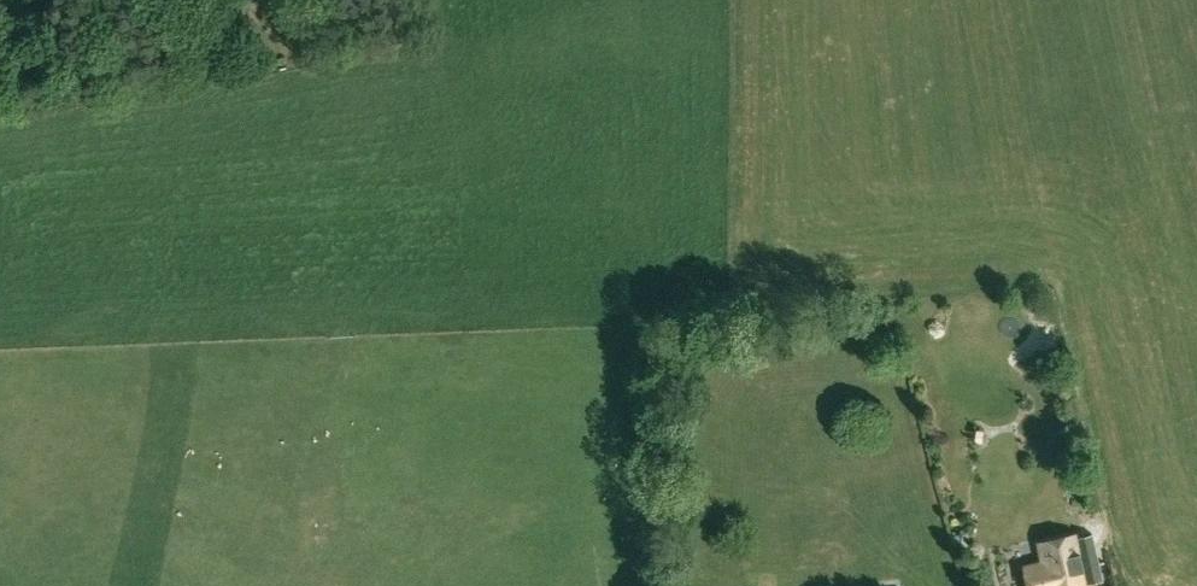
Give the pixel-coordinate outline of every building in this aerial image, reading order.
[(1027,569),(1030,585),(1089,585),(1086,571),(1098,568),(1095,554),(1083,557),(1078,533),(1035,542),(1040,566),(1027,569)]
